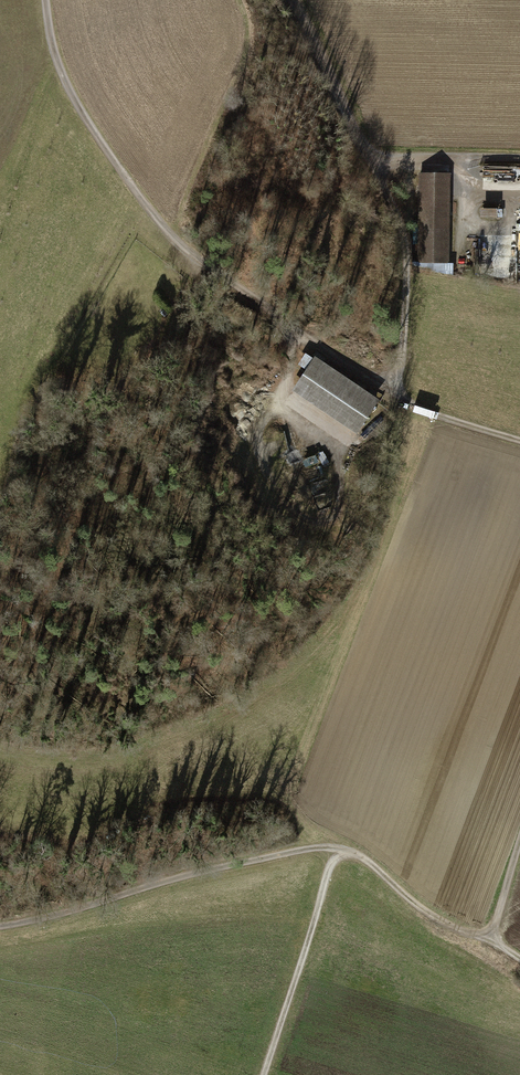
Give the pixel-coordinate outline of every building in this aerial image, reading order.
[(450,173),(418,173),(417,261),(450,262),(450,173)] [(313,359),(292,390),(359,435),(380,404),(313,359)]
